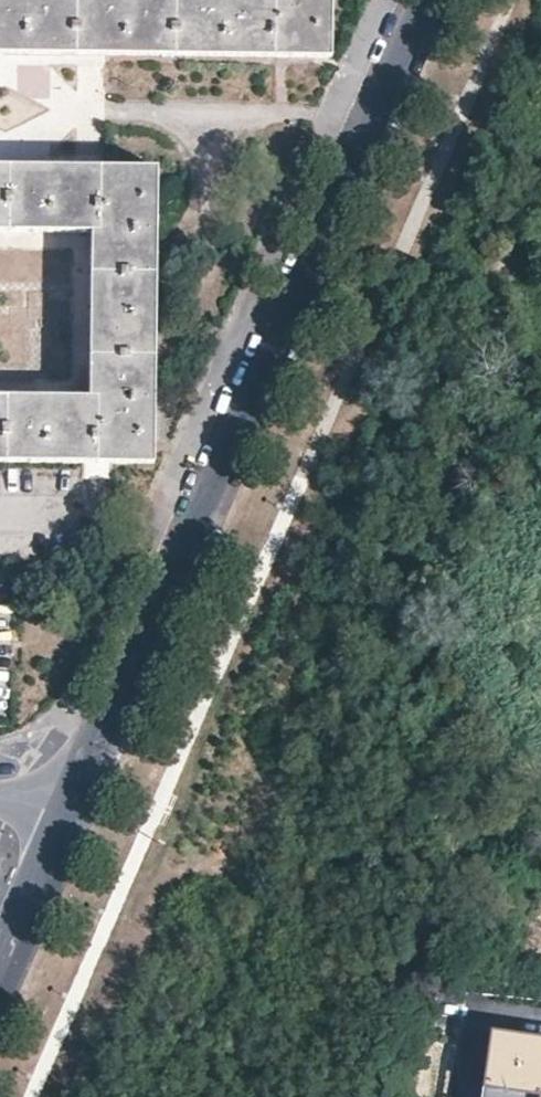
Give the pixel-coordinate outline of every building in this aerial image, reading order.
[(68,56),(111,56),(241,57),(331,57),(331,0),(0,0),(0,55),(68,56)] [(51,464),(113,465),(154,466),(154,400),(155,315),(156,230),(157,170),(78,169),(0,167),(0,233),(91,235),(88,400),(0,398),(0,464),(51,464)] [(491,1031),(480,1096),(540,1096),(540,1037),(491,1031)]
